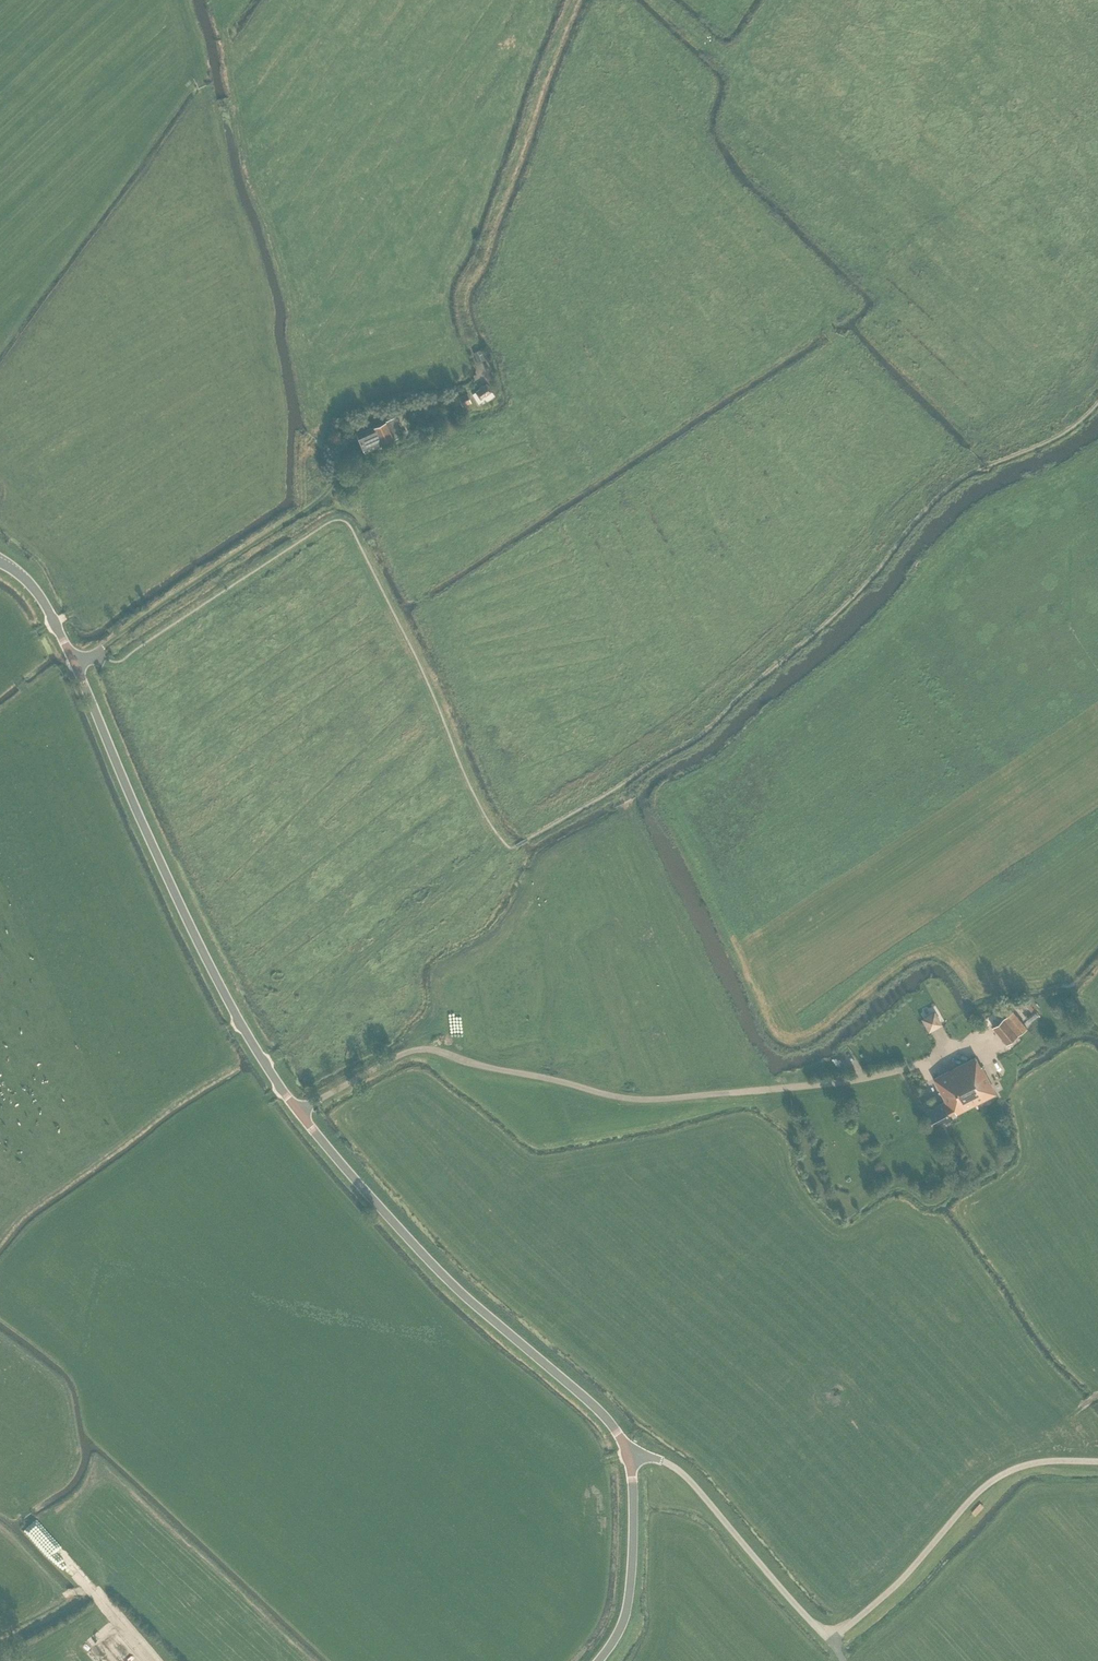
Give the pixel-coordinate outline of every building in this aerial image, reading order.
[(481,349),(474,352),(474,353),(477,359),(478,362),(485,359),(481,349)] [(473,394),(478,403),(483,400),(485,402),(494,395),(486,384),(473,394)] [(459,398),(462,406),(471,402),(467,393),(459,398)] [(357,433),(359,438),(366,451),(394,439),(401,434),(394,417),(357,433)] [(929,1032),(942,1024),(934,1010),(921,1018),(929,1032)] [(1006,1044),(1017,1035),(1024,1030),(1010,1013),(993,1027),(1006,1044)] [(996,1091),(982,1064),(979,1066),(974,1057),(933,1079),(945,1102),(943,1103),(943,1102),(926,1111),(935,1127),(951,1118),(949,1114),(956,1110),(957,1112),(996,1091)]
